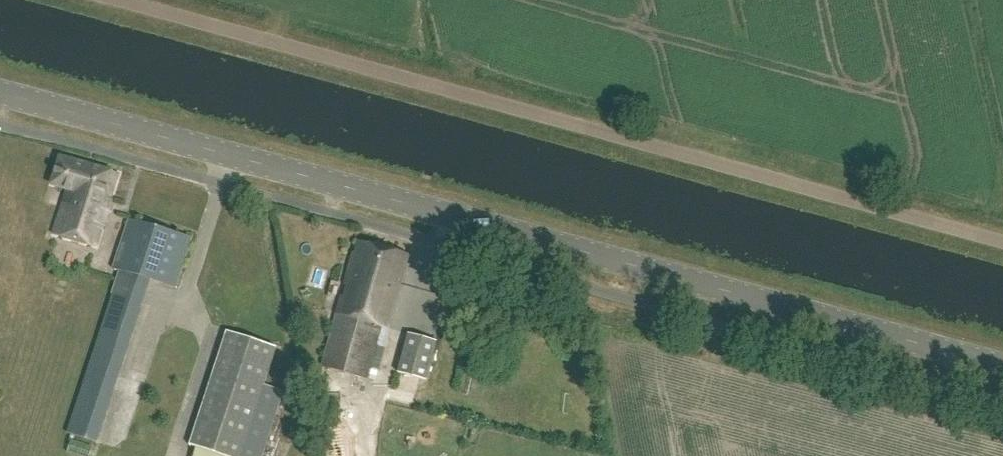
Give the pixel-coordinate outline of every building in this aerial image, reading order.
[(120,173),(61,158),(55,184),(71,188),(59,236),(101,247),(120,173)] [(129,222),(115,267),(176,286),(191,242),(129,222)] [(408,256),(359,243),(356,255),(353,254),(323,366),(367,378),(381,324),(389,326),(408,256)] [(142,303),(112,294),(66,433),(96,443),(142,303)] [(226,332),(189,445),(223,455),(262,455),(283,393),(263,386),(275,348),(226,332)] [(437,341),(408,334),(397,372),(427,380),(437,341)]
